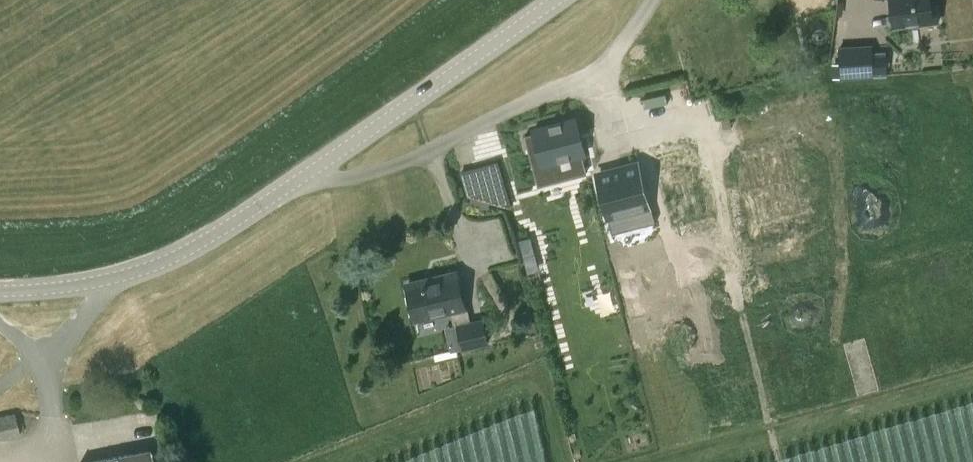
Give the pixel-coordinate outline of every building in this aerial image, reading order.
[(931,0),(891,0),(895,25),(918,22),(918,23),(940,20),(938,5),(932,6),(931,0)] [(871,46),(840,48),(841,77),(873,75),(871,46)] [(535,133),(524,136),(528,150),(533,148),(541,179),(569,171),(570,177),(586,173),(581,155),(582,155),(585,154),(576,118),(534,129),(535,133)] [(497,163),(462,172),(468,195),(511,207),(497,163)] [(640,164),(597,176),(613,234),(656,222),(651,204),(647,190),(640,164)] [(519,240),(524,257),(535,254),(531,237),(519,240)] [(457,271),(407,283),(416,320),(457,310),(460,324),(459,324),(463,347),(488,342),(483,319),(470,322),(467,307),(465,307),(457,271)] [(20,435),(16,412),(0,415),(0,440),(20,435)] [(150,449),(84,461),(152,461),(150,449)]
